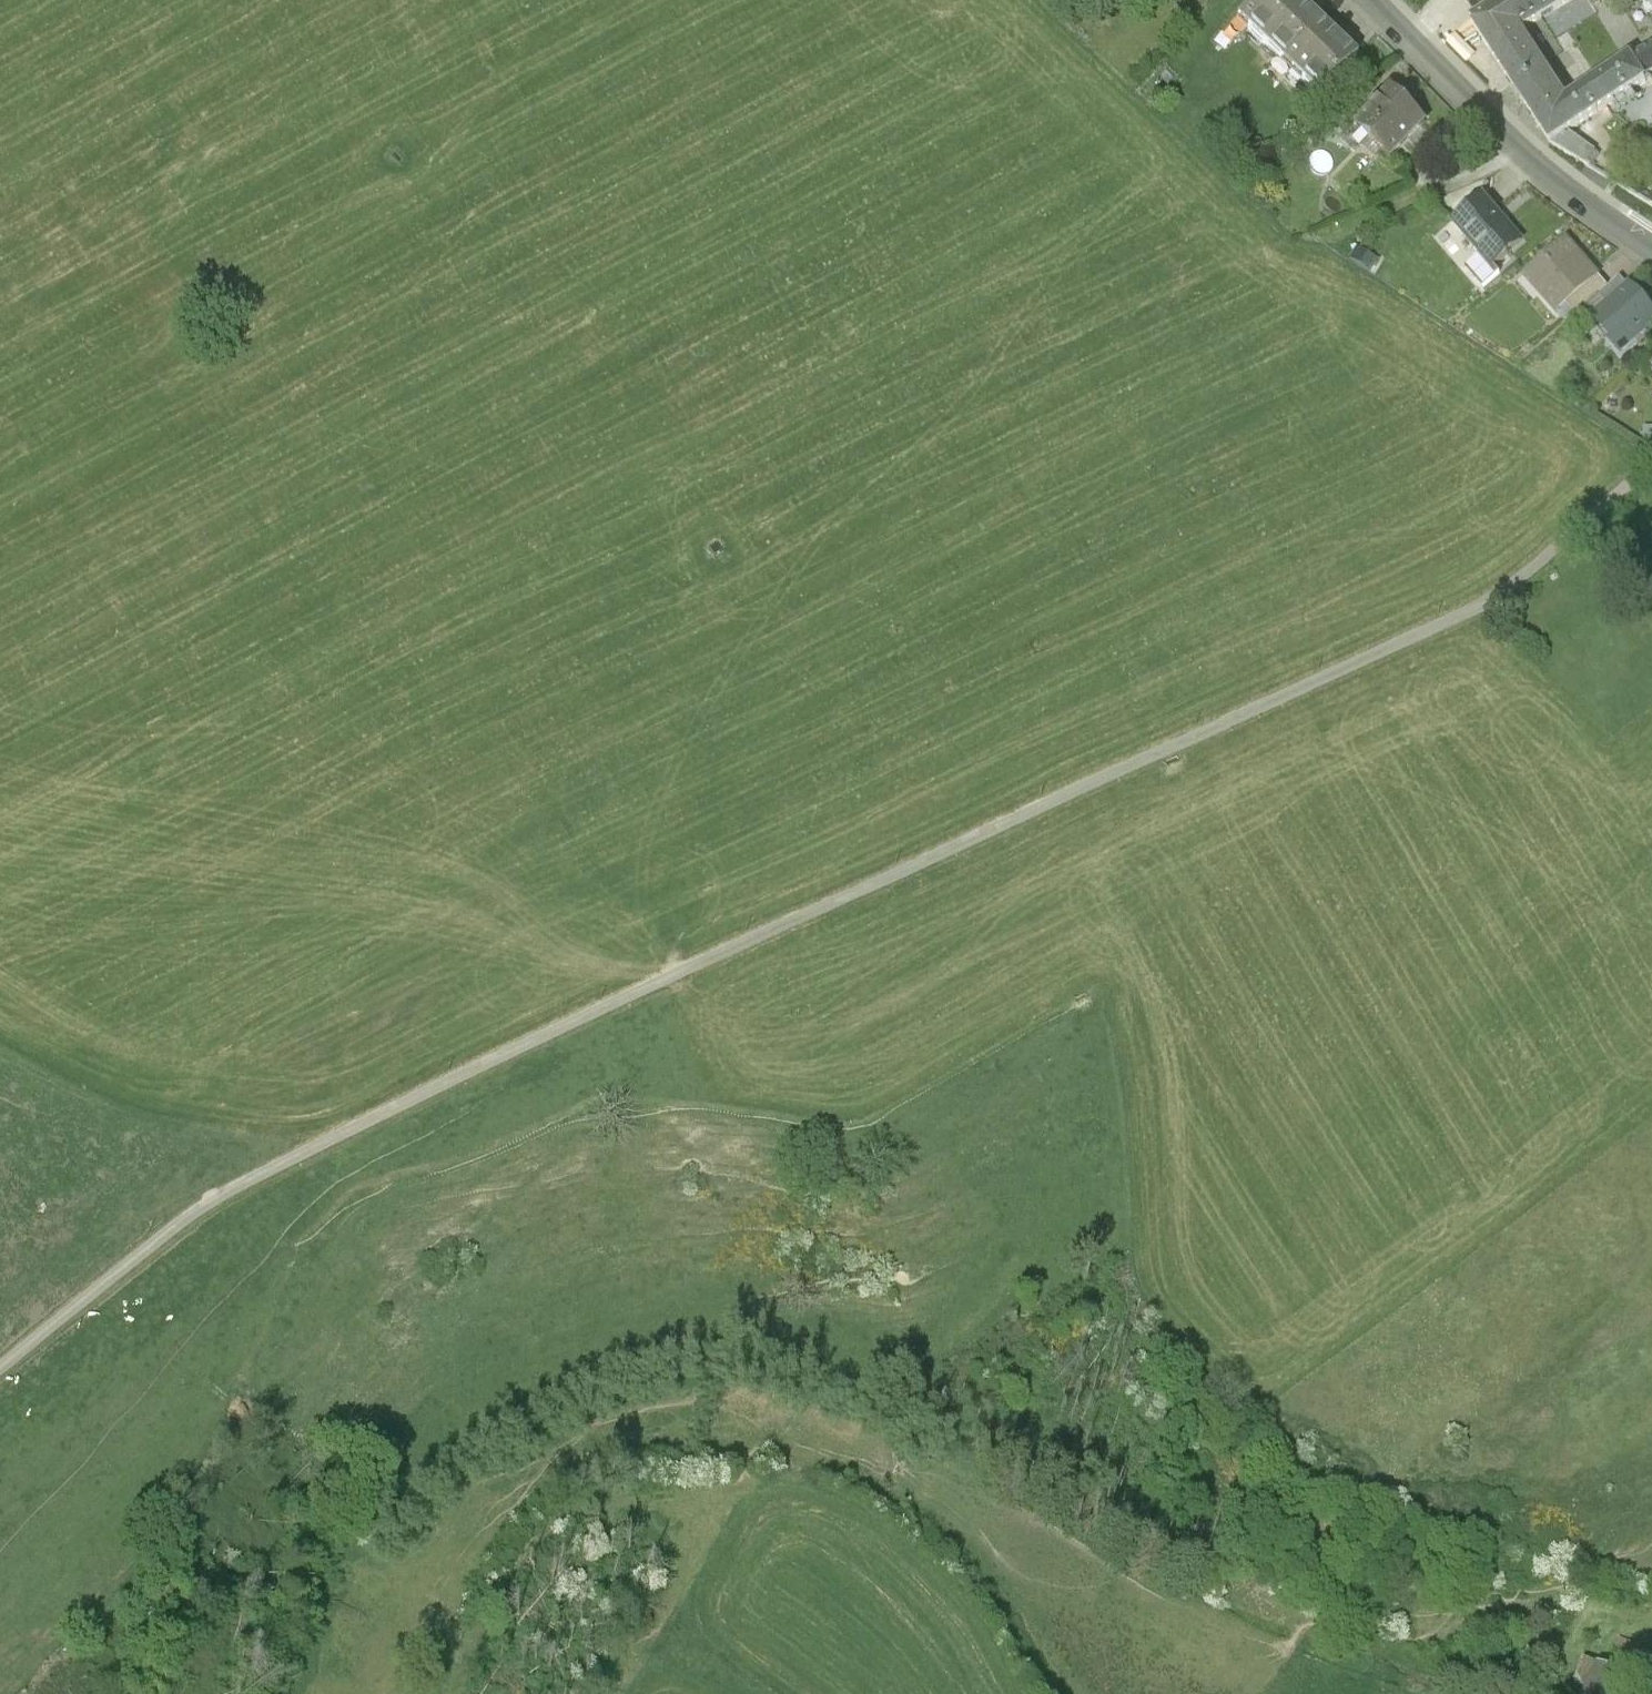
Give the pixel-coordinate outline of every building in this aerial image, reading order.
[(1236,27),(1275,64),(1317,22),(1294,0),(1262,0),(1236,27)] [(1542,66),(1520,32),(1572,0),(1507,0),(1472,22),(1513,85),(1542,66)] [(1317,22),(1275,64),(1313,101),(1355,59),(1317,22)] [(1632,60),(1644,79),(1651,75),(1651,49),(1632,60)] [(1644,79),(1632,60),(1630,58),(1569,100),(1586,123),(1647,82),(1644,79)] [(1586,123),(1569,100),(1565,102),(1542,66),(1513,85),(1552,144),(1575,129),(1586,123)] [(1390,91),(1354,127),(1389,163),(1395,157),(1425,127),(1390,91)] [(1575,129),(1552,144),(1588,167),(1596,153),(1584,145),(1589,138),(1575,129)] [(1523,246),(1483,201),(1454,227),(1493,272),(1523,246)] [(1599,277),(1569,243),(1524,282),(1555,316),(1599,277)] [(1590,322),(1619,354),(1651,325),(1651,320),(1626,290),(1590,322)] [(1636,1647),(1619,1640),(1615,1650),(1632,1657),(1636,1647)] [(1589,1690),(1600,1667),(1585,1660),(1574,1684),(1589,1690)] [(1600,1667),(1589,1690),(1587,1693),(1612,1693),(1621,1676),(1600,1667)]
